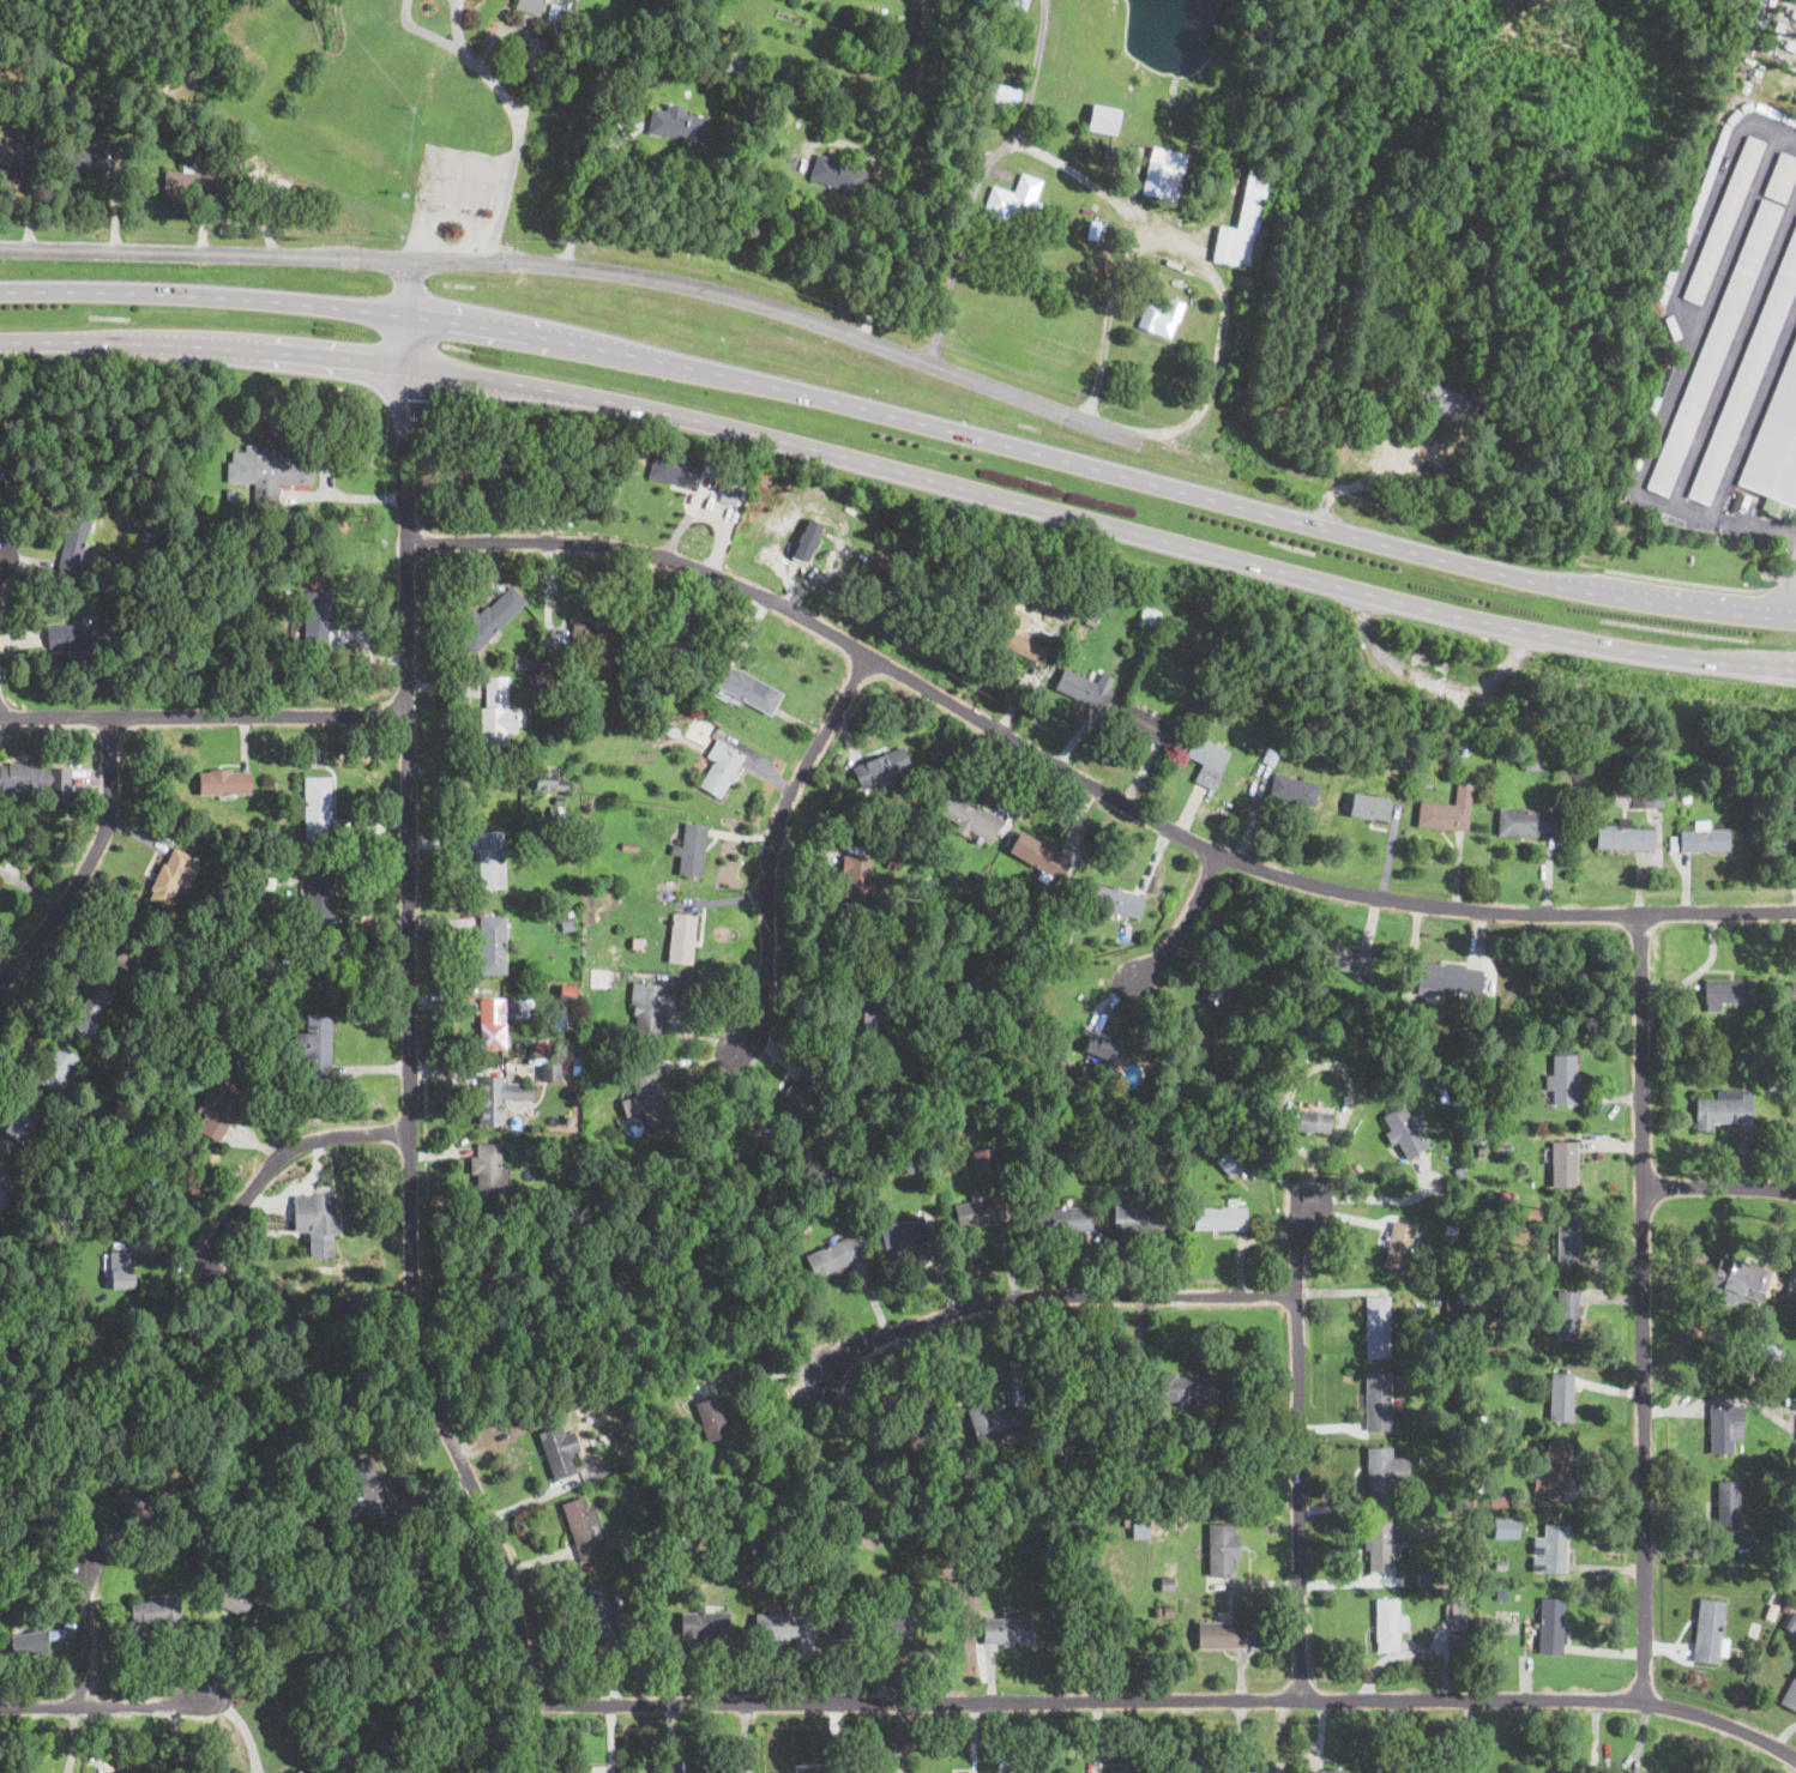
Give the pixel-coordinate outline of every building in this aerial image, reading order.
[(514,8),(517,0),(544,0),(538,17),(514,8)] [(1002,5),(1003,0),(1027,0),(1025,11),(1002,5)] [(560,4),(555,20),(547,17),(552,1),(560,4)] [(1785,24),(1779,38),(1772,35),(1777,20),(1785,24)] [(809,34),(806,47),(795,43),(798,31),(809,34)] [(580,49),(578,59),(563,55),(569,34),(581,37),(579,49),(580,49)] [(1788,40),(1795,44),(1795,54),(1784,48),(1788,40)] [(567,56),(565,65),(558,62),(559,54),(567,56)] [(1015,111),(1015,114),(986,108),(994,72),(1023,78),(1015,111)] [(97,79),(95,86),(83,82),(85,74),(97,79)] [(90,101),(88,113),(78,111),(80,98),(90,101)] [(1742,111),(1741,104),(1752,101),(1754,108),(1742,111)] [(685,107),(683,115),(709,119),(705,143),(647,134),(651,109),(665,111),(667,104),(685,107)] [(1116,134),(1115,135),(1086,129),(1091,104),(1121,109),(1116,134)] [(1731,123),(1725,119),(1735,108),(1741,113),(1731,123)] [(185,123),(182,131),(173,128),(174,121),(185,123)] [(1725,139),(1718,135),(1724,121),(1730,125),(1725,139)] [(888,132),(885,143),(876,140),(880,129),(888,132)] [(1765,141),(1700,303),(1682,296),(1747,134),(1765,141)] [(213,144),(212,155),(203,153),(203,135),(213,135),(213,144)] [(30,169),(0,167),(0,144),(5,144),(5,137),(28,138),(26,144),(31,144),(30,169)] [(114,138),(113,167),(113,170),(103,170),(103,173),(66,171),(67,145),(101,147),(101,137),(114,138)] [(1724,139),(1670,285),(1663,283),(1718,137),(1724,139)] [(1188,153),(1179,203),(1141,194),(1151,145),(1188,153)] [(1780,150),(1795,157),(1795,174),(1785,201),(1764,193),(1780,150)] [(866,175),(858,195),(808,177),(818,153),(867,171),(866,175)] [(123,163),(122,179),(113,177),(114,163),(123,163)] [(1270,167),(1255,243),(1233,240),(1248,163),(1270,167)] [(213,173),(213,175),(212,198),(164,197),(164,171),(182,173),(182,164),(193,164),(193,171),(213,173)] [(1041,181),(1035,200),(1039,203),(1035,216),(1020,211),(1018,218),(1007,215),(1005,223),(989,217),(992,210),(983,207),(990,185),(1013,192),(1019,174),(1041,181)] [(1783,207),(1668,496),(1646,488),(1694,366),(1761,199),(1783,207)] [(1104,223),(1101,241),(1086,239),(1089,221),(1104,223)] [(1687,496),(1795,224),(1795,286),(1708,505),(1687,496)] [(1200,235),(1198,248),(1181,243),(1183,231),(1200,235)] [(1215,251),(1206,251),(1205,236),(1215,236),(1215,251)] [(1670,288),(1664,301),(1656,298),(1662,284),(1670,288)] [(1252,296),(1250,304),(1236,302),(1237,294),(1252,296)] [(1185,303),(1177,322),(1175,321),(1169,338),(1135,326),(1143,306),(1146,307),(1147,301),(1161,306),(1159,312),(1164,313),(1169,297),(1185,303)] [(1476,314),(1466,318),(1463,308),(1472,306),(1476,314)] [(1674,338),(1664,316),(1671,314),(1681,336),(1674,338)] [(1736,484),(1795,335),(1795,508),(1791,506),(1786,519),(1779,517),(1778,519),(1766,514),(1767,512),(1761,509),(1766,496),(1736,484)] [(1673,367),(1655,410),(1647,408),(1665,364),(1673,367)] [(1478,400),(1469,423),(1457,418),(1456,421),(1411,404),(1421,379),(1478,400)] [(508,482),(508,493),(486,492),(486,482),(482,482),(482,442),(508,444),(508,482)] [(265,445),(265,452),(278,453),(278,456),(290,456),(289,459),(313,459),(312,483),(277,482),(277,509),(253,508),(253,483),(225,482),(227,462),(230,462),(230,452),(245,452),(245,445),(265,445)] [(656,452),(669,456),(670,452),(687,457),(687,460),(704,464),(698,488),(691,486),(688,493),(656,484),(658,474),(650,471),(656,452)] [(743,472),(739,488),(727,484),(731,469),(743,472)] [(736,503),(737,482),(722,481),(720,502),(736,503)] [(237,488),(236,501),(227,500),(228,488),(237,488)] [(704,499),(695,512),(688,507),(698,494),(704,499)] [(727,507),(724,515),(717,513),(719,505),(727,507)] [(76,573),(76,574),(55,569),(68,517),(89,521),(76,573)] [(824,525),(816,541),(819,541),(814,549),(807,562),(792,555),(798,543),(796,542),(802,532),(803,532),(810,518),(824,525)] [(158,548),(157,557),(144,557),(144,548),(158,548)] [(1068,565),(1066,572),(1057,567),(1060,561),(1068,565)] [(1031,565),(1021,580),(1015,577),(1025,562),(1031,565)] [(72,581),(55,579),(56,571),(73,574),(72,581)] [(86,583),(86,591),(71,590),(71,581),(86,583)] [(525,604),(477,651),(474,655),(460,641),(463,639),(457,632),(464,625),(460,621),(470,611),(474,609),(480,615),(488,607),(490,609),(513,586),(528,602),(525,604)] [(1017,591),(1012,602),(1007,599),(1012,589),(1017,591)] [(327,631),(327,640),(303,640),(303,591),(330,591),(330,631),(327,631)] [(1080,605),(1068,625),(1050,614),(1062,595),(1080,605)] [(1161,617),(1156,627),(1139,620),(1144,605),(1162,613),(1161,617)] [(1099,615),(1093,628),(1085,623),(1091,608),(1101,611),(1099,615)] [(109,621),(110,645),(66,649),(66,644),(47,645),(46,626),(109,621)] [(623,631),(621,657),(569,650),(572,629),(573,622),(625,629),(623,631)] [(1057,653),(1050,669),(998,645),(1000,640),(1007,623),(1053,644),(1050,650),(1057,653)] [(1092,637),(1089,643),(1080,639),(1085,627),(1095,632),(1092,637)] [(1187,649),(1183,656),(1177,652),(1181,646),(1187,649)] [(1195,652),(1192,661),(1185,657),(1188,649),(1195,652)] [(538,669),(514,669),(514,657),(538,657),(538,669)] [(736,671),(737,668),(784,694),(771,717),(716,686),(728,667),(736,671)] [(583,669),(583,677),(574,676),(574,669),(583,669)] [(1114,692),(1104,713),(1055,689),(1066,669),(1114,692)] [(547,673),(547,689),(530,688),(531,671),(547,673)] [(1372,687),(1369,698),(1361,695),(1363,685),(1372,687)] [(526,707),(525,728),(518,726),(518,732),(510,732),(510,747),(486,746),(486,734),(481,734),(481,722),(481,707),(486,708),(487,686),(510,687),(510,706),(526,707)] [(1175,726),(1165,747),(1120,724),(1129,704),(1175,726)] [(677,740),(676,741),(663,732),(669,723),(682,731),(677,740)] [(659,740),(652,741),(651,730),(659,729),(659,740)] [(1265,738),(1259,749),(1253,746),(1259,735),(1265,738)] [(1222,774),(1215,790),(1195,780),(1203,765),(1187,756),(1197,736),(1231,752),(1221,774),(1222,774)] [(1324,740),(1322,748),(1312,746),(1314,737),(1324,740)] [(739,776),(733,784),(730,782),(719,798),(699,785),(715,761),(707,756),(717,740),(746,756),(735,773),(739,776)] [(1403,742),(1400,750),(1390,747),(1392,740),(1403,742)] [(1470,748),(1470,755),(1461,755),(1461,743),(1471,743),(1470,748)] [(890,778),(892,785),(882,790),(879,782),(862,788),(854,767),(905,747),(914,767),(890,778)] [(1280,753),(1273,767),(1261,761),(1268,747),(1280,753)] [(1532,767),(1523,767),(1523,756),(1538,756),(1538,767),(1532,767)] [(37,790),(0,788),(0,764),(7,765),(7,762),(30,762),(30,766),(38,766),(38,770),(49,770),(49,768),(70,768),(68,794),(49,792),(49,788),(38,786),(37,790)] [(568,771),(566,791),(535,788),(536,768),(568,771)] [(230,770),(230,772),(249,771),(249,795),(198,795),(198,772),(207,772),(207,770),(230,770)] [(1320,784),(1315,807),(1268,796),(1273,773),(1320,784)] [(308,837),(303,837),(303,777),(330,777),(330,816),(327,816),(327,837),(308,837)] [(1473,785),(1471,809),(1469,831),(1458,830),(1458,831),(1417,827),(1420,803),(1420,801),(1456,804),(1458,784),(1473,785)] [(1646,808),(1633,809),(1632,789),(1662,788),(1663,807),(1646,808)] [(948,791),(959,797),(962,794),(982,806),(980,809),(987,813),(989,810),(1004,819),(992,843),(984,838),(981,844),(975,842),(978,836),(936,812),(948,791)] [(1390,820),(1390,824),(1350,816),(1354,792),(1393,800),(1390,820)] [(566,797),(565,806),(554,804),(555,796),(566,797)] [(1560,826),(1560,834),(1538,833),(1537,837),(1497,836),(1499,810),(1499,808),(1560,810),(1560,826)] [(32,819),(32,827),(13,827),(13,819),(32,819)] [(1631,819),(1631,828),(1656,830),(1655,851),(1595,849),(1596,825),(1617,826),(1617,819),(1631,819)] [(1708,821),(1708,827),(1729,827),(1729,851),(1669,852),(1669,837),(1680,837),(1680,830),(1694,830),(1694,821),(1708,821)] [(707,836),(706,846),(703,878),(679,874),(681,856),(671,855),(673,844),(683,845),(686,822),(709,826),(707,836)] [(1765,857),(1795,854),(1794,836),(1778,838),(1777,830),(1762,831),(1765,857)] [(1073,863),(1061,882),(1010,852),(1021,831),(1041,843),(1039,844),(1073,863)] [(504,888),(477,889),(477,848),(481,848),(481,837),(504,837),(505,888),(504,888)] [(639,846),(638,852),(622,850),(623,844),(639,846)] [(191,861),(199,866),(200,867),(191,886),(181,881),(168,909),(149,899),(152,891),(150,889),(163,863),(165,864),(175,846),(193,856),(191,861)] [(904,854),(902,869),(887,867),(890,851),(904,854)] [(874,893),(874,897),(870,897),(869,919),(844,918),(846,874),(843,874),(844,856),(872,857),(870,882),(874,882),(874,893)] [(329,876),(331,876),(331,917),(306,917),(306,866),(329,866),(329,876)] [(986,876),(981,884),(972,879),(976,872),(986,876)] [(1147,897),(1141,919),(1085,906),(1090,884),(1147,897)] [(694,945),(693,964),(669,961),(674,913),(698,916),(694,945)] [(504,973),(480,975),(478,916),(505,916),(506,973),(504,973)] [(574,931),(562,931),(562,922),(574,922),(574,931)] [(219,930),(215,945),(199,939),(204,925),(219,930)] [(156,945),(157,946),(123,984),(107,970),(114,963),(110,959),(125,943),(127,946),(140,931),(156,945)] [(1209,953),(1207,957),(1195,948),(1204,936),(1216,943),(1209,953)] [(649,949),(634,949),(633,941),(647,941),(649,949)] [(1374,949),(1372,973),(1321,969),(1324,945),(1374,949)] [(1484,970),(1482,995),(1418,988),(1421,964),(1484,970)] [(611,979),(610,989),(593,989),(595,970),(611,970),(611,979)] [(1237,977),(1234,984),(1229,993),(1238,997),(1231,1011),(1206,997),(1210,991),(1207,990),(1211,982),(1215,984),(1219,977),(1221,978),(1225,971),(1237,977)] [(903,977),(903,988),(892,988),(893,977),(903,977)] [(1720,1003),(1720,1012),(1707,1012),(1707,1003),(1704,1003),(1704,979),(1756,979),(1756,1002),(1720,1003)] [(94,1020),(83,1035),(66,1020),(89,991),(96,983),(113,996),(94,1020)] [(681,987),(680,1009),(664,1008),(662,1041),(635,1038),(638,1015),(634,1015),(634,1006),(631,1005),(633,983),(681,987)] [(578,987),(575,1006),(560,1003),(562,985),(578,987)] [(885,1044),(863,1044),(864,989),(885,989),(885,1044)] [(505,997),(505,1035),(508,1035),(508,1048),(478,1048),(478,1008),(478,997),(505,997)] [(332,1015),(331,1065),(331,1075),(307,1074),(307,1055),(295,1055),(296,1033),(308,1033),(308,1014),(332,1015)] [(1123,1048),(1116,1065),(1085,1053),(1091,1035),(1123,1048)] [(82,1061),(77,1066),(73,1062),(62,1075),(70,1081),(59,1094),(34,1073),(59,1042),(82,1061)] [(1301,1045),(1300,1056),(1286,1055),(1289,1043),(1301,1045)] [(1575,1080),(1575,1094),(1575,1104),(1553,1104),(1553,1090),(1545,1090),(1545,1075),(1551,1075),(1551,1055),(1575,1055),(1575,1080)] [(1300,1057),(1297,1067),(1290,1066),(1291,1056),(1300,1057)] [(584,1067),(573,1067),(573,1057),(584,1057),(584,1067)] [(664,1093),(675,1120),(649,1129),(643,1112),(627,1118),(620,1100),(637,1094),(626,1068),(651,1059),(664,1093)] [(803,1116),(798,1122),(795,1127),(772,1109),(810,1061),(831,1078),(803,1111),(806,1112),(803,1116)] [(562,1062),(562,1083),(541,1081),(541,1062),(562,1062)] [(242,1096),(246,1098),(236,1117),(233,1115),(218,1142),(195,1130),(204,1115),(194,1110),(204,1091),(216,1097),(229,1071),(251,1081),(242,1096)] [(1785,1072),(1785,1088),(1767,1088),(1768,1072),(1785,1072)] [(501,1124),(476,1124),(476,1086),(478,1086),(478,1075),(504,1075),(504,1084),(534,1085),(535,1100),(504,1100),(504,1124),(501,1124)] [(123,1098),(116,1105),(108,1097),(114,1090),(123,1098)] [(1752,1093),(1752,1116),(1752,1123),(1712,1122),(1712,1130),(1694,1130),(1695,1098),(1717,1099),(1717,1090),(1748,1090),(1748,1093),(1752,1093)] [(303,1092),(303,1105),(288,1104),(289,1091),(303,1092)] [(197,1099),(193,1106),(186,1103),(189,1096),(197,1099)] [(20,1141),(19,1142),(5,1132),(12,1121),(6,1115),(19,1098),(41,1115),(20,1141)] [(1417,1130),(1429,1151),(1409,1162),(1398,1142),(1392,1146),(1386,1134),(1392,1130),(1384,1117),(1404,1106),(1417,1130)] [(1333,1121),(1332,1133),(1310,1130),(1312,1112),(1334,1115),(1333,1121)] [(1090,1130),(1090,1154),(1079,1154),(1079,1130),(1090,1130)] [(1066,1151),(1057,1151),(1057,1133),(1066,1133),(1066,1151)] [(1578,1188),(1551,1188),(1551,1141),(1578,1141),(1578,1188)] [(500,1142),(500,1164),(507,1164),(506,1199),(476,1199),(476,1174),(469,1174),(470,1156),(475,1156),(475,1142),(500,1142)] [(1511,1142),(1511,1152),(1496,1152),(1496,1142),(1511,1142)] [(1231,1178),(1216,1162),(1234,1145),(1248,1162),(1231,1178)] [(1487,1158),(1478,1158),(1478,1145),(1487,1145),(1487,1158)] [(996,1147),(998,1156),(1004,1156),(1004,1160),(1000,1162),(1001,1171),(976,1175),(972,1151),(996,1147)] [(1017,1170),(1011,1170),(1008,1156),(1019,1154),(1021,1169),(1017,1170)] [(187,1172),(174,1168),(177,1157),(191,1160),(187,1172)] [(918,1171),(908,1175),(904,1165),(916,1162),(918,1171)] [(1467,1180),(1459,1182),(1454,1168),(1463,1165),(1467,1180)] [(1453,1184),(1446,1187),(1441,1177),(1450,1174),(1453,1184)] [(13,1199),(0,1208),(0,1179),(13,1199)] [(330,1189),(329,1195),(332,1195),(331,1216),(337,1216),(336,1236),(333,1236),(333,1260),(308,1259),(309,1234),(294,1232),(295,1194),(317,1195),(318,1186),(330,1186),(330,1189)] [(1517,1190),(1515,1200),(1501,1200),(1501,1190),(1517,1190)] [(31,1201),(25,1205),(19,1195),(25,1192),(31,1201)] [(983,1192),(984,1200),(1002,1196),(1006,1219),(998,1222),(998,1224),(977,1226),(977,1225),(960,1229),(956,1205),(974,1202),(972,1193),(983,1192)] [(531,1202),(523,1202),(523,1193),(530,1193),(531,1202)] [(824,1214),(814,1219),(808,1206),(818,1201),(824,1214)] [(1068,1232),(1068,1236),(1053,1236),(1053,1232),(1038,1234),(1037,1208),(1093,1206),(1095,1231),(1068,1232)] [(1138,1232),(1115,1232),(1114,1207),(1170,1206),(1171,1231),(1138,1232)] [(1213,1230),(1194,1230),(1194,1207),(1248,1207),(1248,1230),(1213,1230)] [(926,1217),(930,1236),(920,1240),(920,1241),(886,1249),(879,1223),(886,1222),(887,1224),(924,1214),(926,1217)] [(1580,1261),(1580,1268),(1556,1268),(1557,1218),(1580,1219),(1580,1261)] [(1417,1226),(1406,1272),(1384,1266),(1392,1231),(1394,1220),(1417,1226)] [(1459,1228),(1457,1237),(1445,1235),(1447,1225),(1459,1228)] [(848,1231),(850,1236),(854,1234),(864,1258),(816,1280),(806,1256),(842,1240),(839,1235),(848,1231)] [(773,1243),(766,1247),(763,1236),(770,1234),(773,1243)] [(129,1265),(129,1270),(133,1270),(133,1289),(110,1289),(110,1270),(108,1270),(108,1250),(129,1249),(129,1265)] [(482,1266),(472,1266),(472,1256),(482,1256),(482,1266)] [(767,1265),(761,1266),(759,1260),(766,1258),(767,1265)] [(1737,1260),(1771,1272),(1765,1292),(1755,1290),(1752,1298),(1712,1285),(1710,1284),(1717,1262),(1728,1266),(1730,1258),(1737,1260)] [(478,1277),(478,1284),(470,1284),(470,1276),(478,1277)] [(71,1292),(65,1293),(62,1286),(68,1285),(71,1292)] [(1512,1295),(1490,1296),(1489,1286),(1512,1285),(1512,1295)] [(1577,1301),(1574,1340),(1554,1338),(1556,1291),(1578,1292),(1577,1301)] [(1387,1358),(1367,1358),(1366,1296),(1387,1296),(1392,1296),(1392,1358),(1387,1358)] [(1464,1299),(1461,1317),(1446,1317),(1447,1298),(1464,1299)] [(1784,1351),(1782,1361),(1772,1358),(1772,1361),(1755,1357),(1759,1341),(1777,1346),(1776,1349),(1784,1351)] [(1224,1386),(1224,1407),(1179,1406),(1179,1403),(1156,1401),(1156,1373),(1177,1374),(1177,1376),(1221,1377),(1221,1386),(1224,1386)] [(1574,1391),(1572,1422),(1549,1421),(1550,1379),(1551,1373),(1574,1375),(1574,1391)] [(1380,1433),(1366,1433),(1366,1374),(1392,1374),(1392,1433),(1380,1433)] [(607,1405),(602,1406),(598,1399),(615,1392),(619,1399),(607,1405)] [(733,1434),(709,1442),(695,1404),(719,1395),(733,1434)] [(1726,1406),(1743,1406),(1743,1422),(1732,1422),(1732,1454),(1708,1454),(1708,1406),(1711,1406),(1711,1398),(1726,1398),(1726,1406)] [(1795,1398),(1795,1406),(1784,1405),(1785,1398),(1795,1398)] [(989,1403),(993,1415),(1018,1406),(1024,1425),(998,1434),(1000,1441),(978,1448),(966,1410),(989,1403)] [(1518,1409),(1517,1425),(1507,1424),(1508,1409),(1518,1409)] [(1485,1421),(1476,1423),(1475,1411),(1483,1410),(1485,1421)] [(1461,1429),(1447,1429),(1447,1411),(1461,1411),(1461,1429)] [(562,1425),(566,1435),(575,1431),(581,1451),(573,1454),(579,1472),(555,1482),(538,1434),(562,1425)] [(905,1427),(908,1431),(924,1427),(929,1446),(892,1457),(894,1464),(876,1469),(868,1436),(905,1427)] [(344,1445),(333,1452),(325,1437),(336,1431),(344,1445)] [(1567,1440),(1566,1483),(1565,1491),(1532,1490),(1533,1475),(1547,1476),(1549,1439),(1567,1440)] [(1410,1458),(1410,1484),(1402,1484),(1402,1494),(1393,1494),(1393,1507),(1378,1507),(1378,1494),(1367,1494),(1367,1447),(1392,1447),(1392,1458),(1410,1458)] [(393,1503),(396,1510),(397,1512),(373,1522),(364,1503),(358,1507),(350,1489),(356,1485),(348,1466),(372,1455),(393,1503)] [(158,1504),(145,1524),(110,1498),(123,1479),(158,1504)] [(1740,1507),(1740,1530),(1716,1530),(1717,1501),(1717,1480),(1741,1480),(1740,1507)] [(1508,1496),(1508,1506),(1490,1506),(1491,1496),(1508,1496)] [(585,1497),(590,1510),(597,1508),(603,1527),(597,1530),(604,1554),(581,1562),(562,1504),(585,1497)] [(1466,1512),(1454,1513),(1454,1501),(1465,1501),(1466,1512)] [(670,1525),(661,1525),(661,1515),(670,1515),(670,1525)] [(1518,1539),(1491,1539),(1491,1518),(1518,1518),(1518,1539)] [(1132,1520),(1132,1527),(1123,1527),(1123,1519),(1132,1520)] [(1045,1520),(1045,1531),(1029,1530),(1029,1520),(1045,1520)] [(1151,1520),(1151,1528),(1140,1528),(1141,1520),(1151,1520)] [(1392,1550),(1393,1573),(1369,1573),(1369,1551),(1364,1551),(1364,1539),(1368,1539),(1368,1522),(1392,1522),(1392,1550)] [(1235,1524),(1235,1534),(1240,1534),(1241,1561),(1237,1561),(1237,1576),(1210,1576),(1210,1575),(1210,1524),(1235,1524)] [(1567,1526),(1566,1562),(1565,1573),(1532,1570),(1532,1555),(1543,1555),(1544,1525),(1567,1526)] [(1753,1527),(1753,1537),(1743,1537),(1744,1527),(1753,1527)] [(683,1532),(682,1544),(675,1543),(676,1532),(683,1532)] [(773,1549),(764,1549),(764,1532),(773,1532),(773,1549)] [(670,1542),(665,1549),(658,1543),(663,1536),(670,1542)] [(1784,1554),(1782,1562),(1776,1561),(1778,1552),(1784,1554)] [(1469,1568),(1467,1576),(1453,1575),(1453,1568),(1469,1568)] [(1420,1586),(1416,1586),(1416,1572),(1432,1572),(1432,1586),(1420,1586)] [(1176,1578),(1176,1592),(1162,1592),(1162,1578),(1176,1578)] [(252,1594),(243,1616),(207,1602),(216,1580),(252,1594)] [(611,1581),(614,1593),(620,1592),(622,1606),(616,1608),(621,1639),(597,1642),(593,1622),(589,1622),(586,1605),(585,1599),(590,1598),(587,1585),(611,1581)] [(667,1602),(651,1602),(651,1588),(667,1588),(667,1602)] [(1506,1590),(1506,1599),(1495,1599),(1496,1590),(1506,1590)] [(1467,1630),(1452,1630),(1450,1596),(1466,1596),(1467,1630)] [(177,1597),(180,1623),(161,1626),(159,1622),(141,1623),(141,1620),(131,1621),(129,1602),(177,1597)] [(1561,1652),(1561,1656),(1537,1654),(1541,1598),(1565,1599),(1561,1652)] [(1399,1599),(1399,1617),(1410,1617),(1410,1630),(1399,1630),(1399,1653),(1378,1653),(1378,1642),(1376,1642),(1376,1600),(1399,1599)] [(1729,1648),(1728,1657),(1719,1656),(1718,1664),(1693,1662),(1699,1599),(1725,1602),(1720,1638),(1729,1639),(1729,1648)] [(1791,1606),(1788,1612),(1782,1609),(1785,1603),(1791,1606)] [(1779,1606),(1773,1621),(1765,1618),(1771,1604),(1779,1606)] [(1176,1606),(1175,1617),(1164,1616),(1165,1605),(1176,1606)] [(1163,1608),(1162,1618),(1155,1618),(1156,1608),(1163,1608)] [(1791,1611),(1795,1614),(1795,1626),(1792,1633),(1782,1627),(1791,1611)] [(704,1639),(682,1639),(682,1612),(718,1612),(730,1614),(730,1636),(704,1636),(704,1639)] [(858,1626),(866,1626),(866,1616),(915,1617),(915,1639),(897,1639),(897,1644),(892,1644),(888,1642),(888,1640),(839,1640),(839,1612),(858,1612),(858,1626)] [(786,1640),(786,1644),(773,1644),(773,1640),(757,1640),(757,1615),(818,1614),(818,1639),(786,1640)] [(1495,1624),(1495,1628),(1478,1627),(1479,1617),(1496,1620),(1495,1624)] [(987,1644),(983,1645),(983,1620),(1035,1618),(1035,1644),(987,1644)] [(1223,1650),(1199,1650),(1199,1622),(1247,1622),(1247,1650),(1223,1650)] [(25,1656),(12,1657),(8,1634),(42,1629),(46,1652),(25,1656)] [(1778,1703),(1795,1671),(1795,1714),(1778,1703)] [(1210,1772),(1228,1772),(1178,1772),(1179,1771),(1197,1772),(1198,1763),(1210,1765),(1210,1772)]
